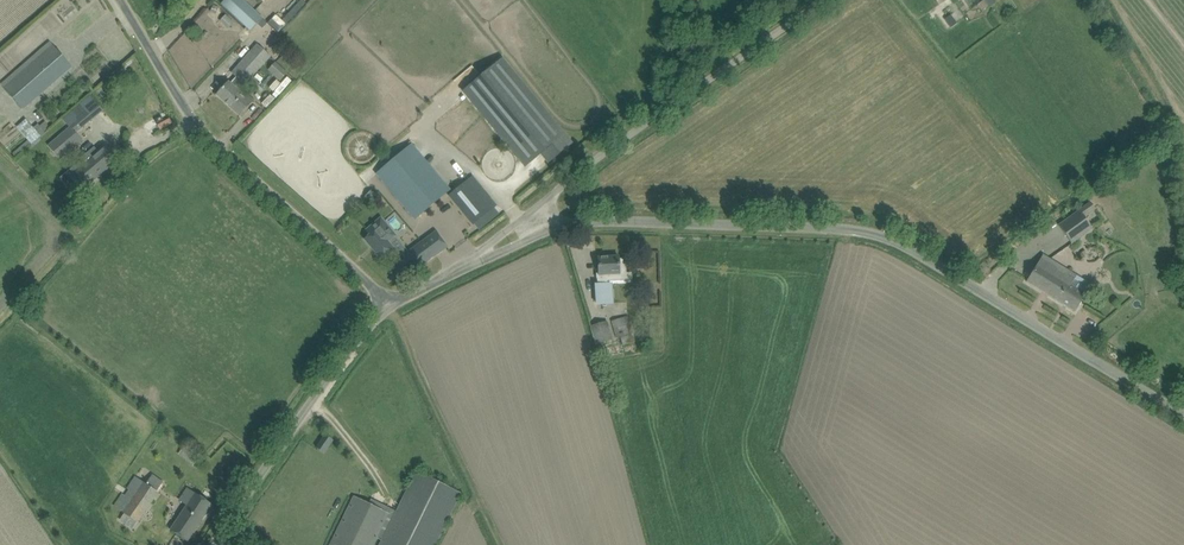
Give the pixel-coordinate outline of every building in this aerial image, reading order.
[(221,4),(251,31),(263,18),(244,0),(225,0),(221,4)] [(983,0),(977,5),(982,10),(987,5),(989,7),(996,1),(995,0),(983,0)] [(951,28),(957,23),(951,14),(944,19),(951,28)] [(53,46),(50,42),(2,84),(23,109),(71,67),(53,46)] [(245,85),(271,56),(257,44),(232,73),(237,77),(231,84),(228,82),(217,95),(232,108),(237,102),(232,97),(237,90),(238,91),(244,84),(245,85)] [(502,59),(463,91),(525,166),(542,152),(550,161),(572,143),(564,133),(502,59)] [(280,81),(287,73),(275,62),(268,70),(280,81)] [(288,78),(277,90),(280,93),(292,81),(288,78)] [(243,95),(238,91),(237,90),(232,97),(237,102),(232,108),(240,115),(253,100),(245,93),(243,95)] [(70,127),(48,146),(60,160),(83,140),(76,132),(83,126),(92,119),(84,109),(80,105),(73,111),(63,119),(70,127)] [(36,131),(26,119),(18,127),(32,143),(45,133),(40,128),(36,131)] [(412,145),(377,174),(415,219),(450,190),(412,145)] [(85,163),(70,176),(81,190),(117,159),(105,146),(95,154),(85,163)] [(473,176),(450,195),(456,203),(458,201),(464,208),(462,209),(474,224),(493,208),(497,205),(473,176)] [(1092,191),(1085,195),(1089,200),(1095,196),(1092,191)] [(1072,244),(1093,229),(1079,210),(1058,224),(1072,244)] [(381,257),(392,247),(388,242),(396,236),(381,218),(372,225),(376,230),(365,239),(381,257)] [(402,257),(391,265),(402,279),(431,258),(447,247),(436,232),(424,240),(426,243),(404,259),(402,257)] [(1075,311),(1086,294),(1071,285),(1077,276),(1043,255),(1027,281),(1075,311)] [(610,280),(620,279),(620,273),(625,273),(626,273),(625,259),(625,258),(619,259),(619,256),(598,258),(599,267),(599,274),(597,274),(598,278),(597,278),(598,285),(596,285),(597,304),(613,303),(612,284),(607,284),(607,280),(610,280)] [(635,341),(628,316),(612,321),(617,339),(620,337),(622,345),(635,341)] [(624,368),(645,362),(640,348),(620,354),(621,357),(618,358),(608,321),(590,325),(604,374),(621,369),(619,364),(622,364),(624,368)] [(324,453),(333,440),(325,435),(316,448),(324,453)] [(461,493),(416,471),(380,544),(435,544),(461,493)] [(122,493),(113,506),(138,522),(158,492),(157,491),(163,482),(152,474),(146,484),(135,476),(127,488),(129,490),(125,496),(122,493)] [(170,530),(177,534),(187,541),(212,504),(188,489),(180,501),(186,505),(170,530)] [(388,514),(354,498),(330,544),(374,544),(388,514)]
